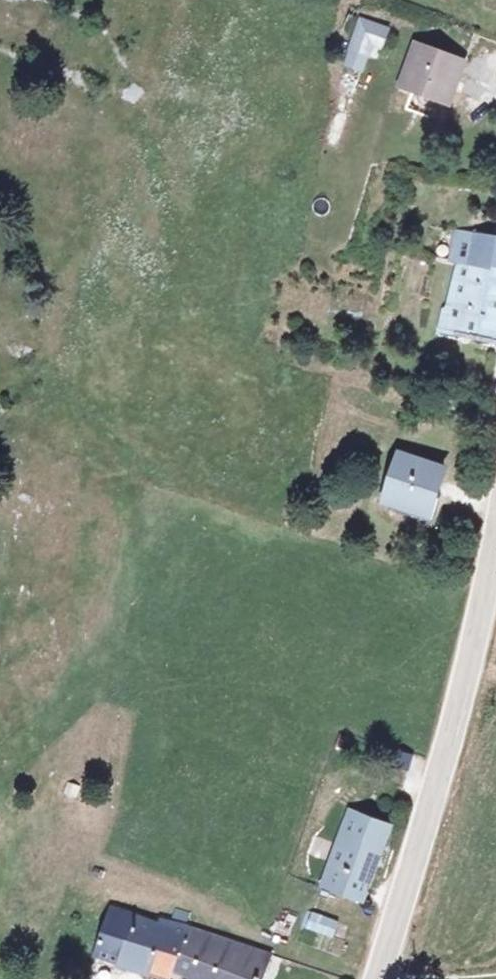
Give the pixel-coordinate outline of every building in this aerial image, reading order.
[(381,49),(350,36),(335,82),(351,87),(362,53),(367,59),(375,62),(381,49)] [(416,41),(399,83),(446,102),(455,81),(465,60),(416,41)] [(453,231),(450,256),(457,258),(467,260),(495,264),(495,236),(453,231)] [(467,260),(457,258),(449,300),(446,302),(442,323),(442,332),(486,338),(495,339),(495,264),(467,260)] [(399,454),(387,497),(431,512),(438,489),(444,468),(399,454)] [(326,886),(364,897),(376,852),(384,824),(348,813),(326,886)] [(184,926),(156,914),(152,925),(110,908),(93,949),(165,974),(184,926)] [(305,930),(342,938),(346,920),(309,912),(305,930)] [(165,974),(179,978),(265,978),(271,960),(184,926),(165,974)]
